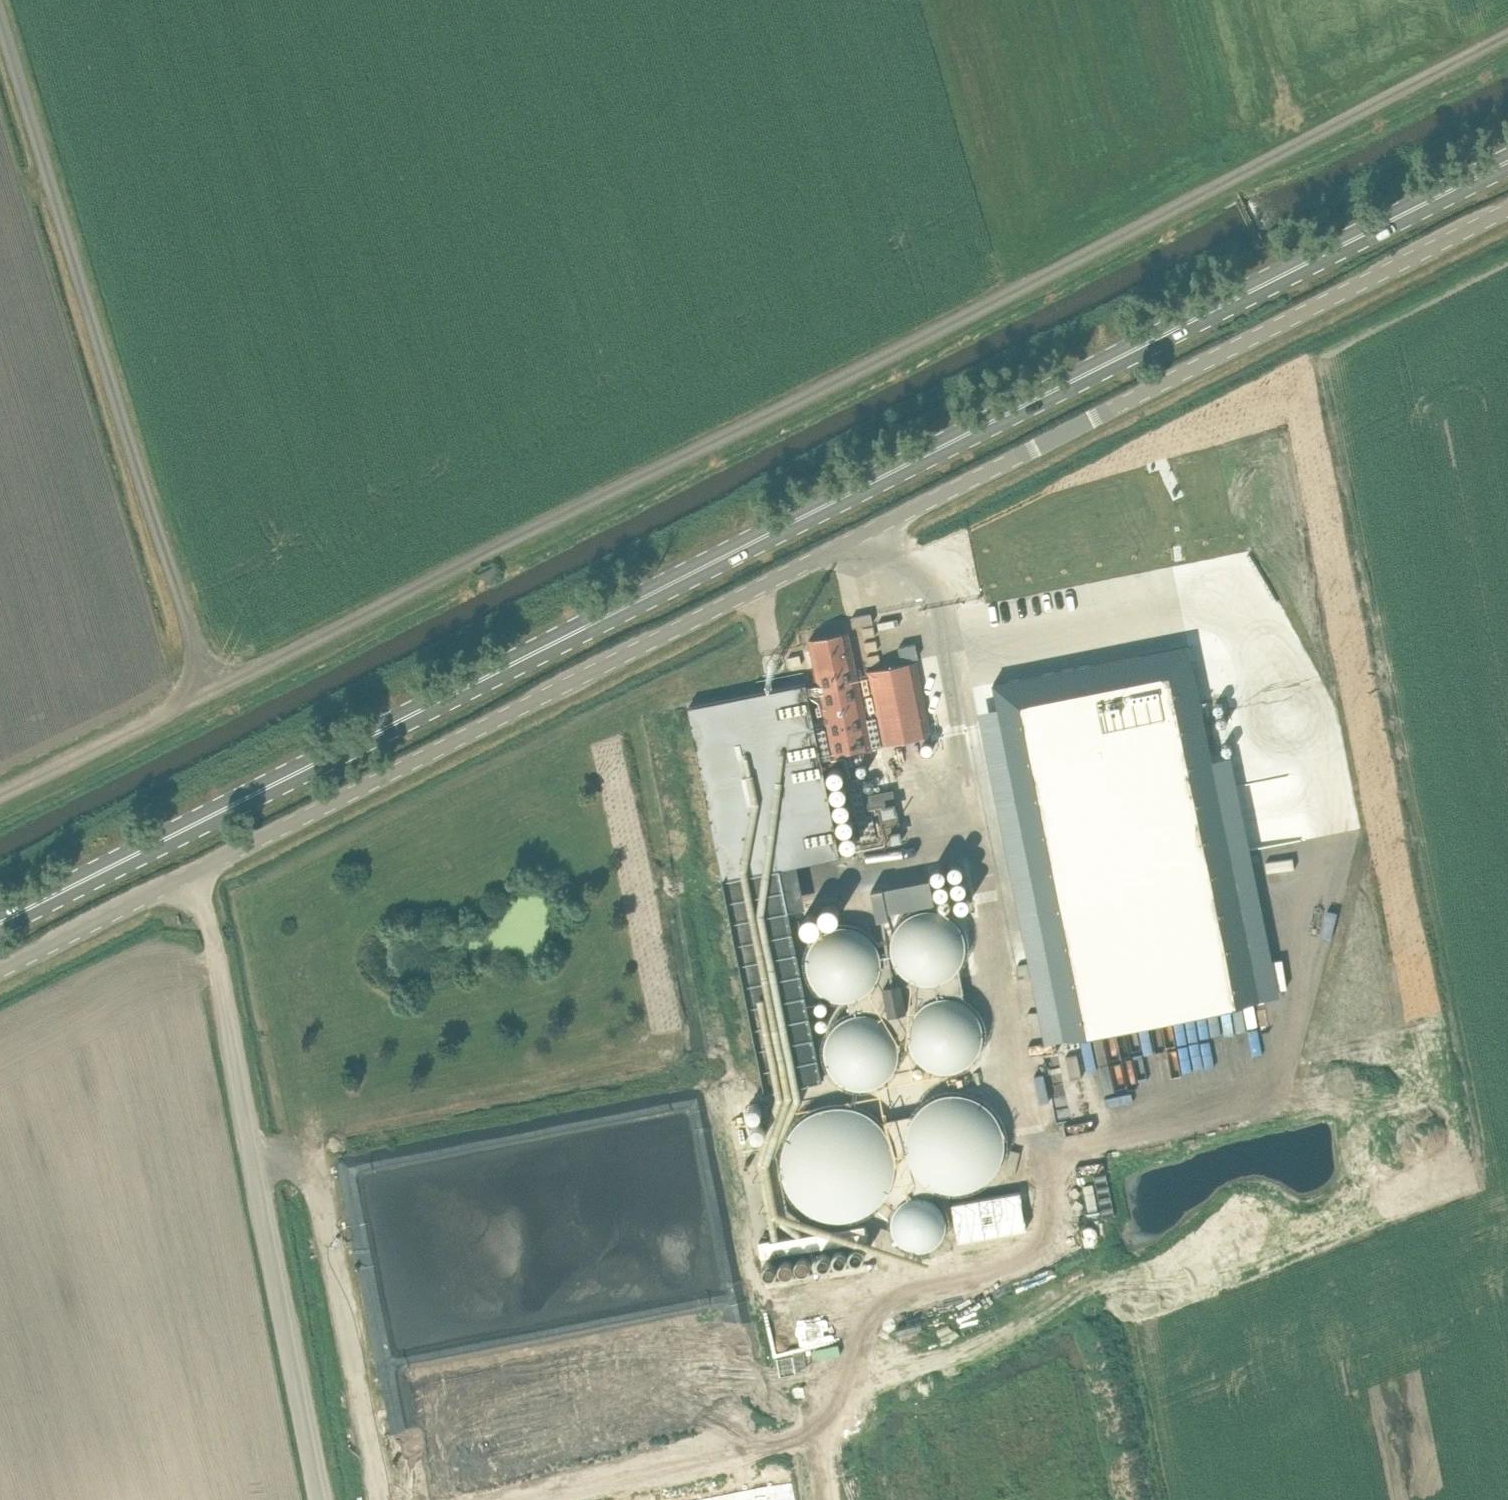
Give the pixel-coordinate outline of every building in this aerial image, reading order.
[(497,568),(495,564),(475,573),(477,576),(486,583),(496,579),(497,568)] [(852,644),(876,643),(874,612),(851,614),(852,644)] [(834,754),(872,746),(849,631),(810,639),(834,754)] [(1188,646),(1187,647),(996,684),(1066,1034),(1258,996),(1211,759),(1188,646)] [(871,670),(883,744),(931,734),(918,660),(871,670)] [(807,683),(689,707),(723,880),(841,857),(807,683)] [(880,762),(849,768),(864,845),(886,840),(881,816),(897,813),(895,801),(888,803),(880,762)] [(831,899),(830,899),(827,900),(826,901),(825,902),(824,903),(823,904),(823,906),(822,907),(822,908),(822,910),(822,912),(823,913),(824,915),(825,916),(826,917),(828,918),(830,919),(832,919),(834,919),(836,918),(838,916),(840,915),(840,914),(841,912),(841,911),(842,909),(842,908),(841,907),(841,906),(840,904),(840,903),(839,903),(839,902),(838,901),(837,901),(836,900),(835,900),(834,899),(833,899),(831,899)] [(937,906),(928,905),(918,908),(909,913),(904,918),(898,929),(895,937),(895,947),(897,954),(899,959),(902,965),(907,970),(911,973),(917,976),(923,979),(930,980),(937,980),(942,979),(948,976),(954,973),(958,969),(962,965),(966,958),(968,952),(970,941),(969,936),(968,931),(965,925),(962,920),(957,914),(951,910),(944,907),(937,906)] [(814,909),(812,910),(810,910),(809,911),(808,911),(807,912),(806,913),(806,914),(805,915),(805,916),(804,918),(804,919),(805,921),(805,922),(806,923),(806,924),(807,925),(808,926),(810,927),(811,927),(813,928),(815,928),(816,927),(817,927),(818,926),(819,926),(820,925),(820,924),(821,923),(822,921),(822,920),(823,918),(822,916),(822,915),(821,913),(820,912),(819,912),(819,911),(818,910),(816,910),(814,909)] [(848,923),(838,924),(831,926),(828,928),(826,929),(819,934),(815,939),(814,941),(812,945),(809,954),(809,963),(811,972),(814,978),(818,984),(823,989),(828,992),(835,995),(840,996),(849,997),(856,996),(865,992),(870,988),(876,981),(880,975),(883,965),(883,953),(879,942),(875,936),(868,929),(859,925),(848,923)] [(956,994),(945,992),(937,994),(932,995),(925,999),(920,1003),(917,1007),(912,1014),(910,1020),(909,1026),(909,1033),(911,1040),(912,1045),(915,1050),(918,1053),(922,1058),(927,1061),(931,1063),(936,1065),(943,1067),(948,1066),(954,1066),(959,1064),(964,1062),(967,1060),(973,1055),(975,1053),(977,1051),(978,1048),(981,1042),(982,1038),(983,1032),(983,1026),(982,1020),(980,1015),(978,1010),(975,1006),(971,1002),(967,999),(962,996),(956,994)] [(864,1008),(856,1008),(847,1011),(840,1015),(835,1021),(831,1026),(827,1034),(826,1043),(826,1051),(828,1058),(830,1063),(834,1068),(838,1072),(842,1075),(849,1079),(857,1082),(864,1082),(869,1082),(876,1080),(884,1076),(889,1072),(892,1068),(895,1063),(899,1055),(900,1044),(899,1033),(896,1027),(892,1021),(882,1013),(875,1010),(864,1008)] [(964,1090),(955,1090),(946,1091),(939,1093),(934,1096),(929,1099),(921,1107),(918,1110),(914,1118),(912,1122),(910,1130),(910,1136),(910,1144),(911,1151),(914,1158),(916,1162),(918,1166),(922,1171),(926,1175),(930,1178),(935,1181),(944,1185),(947,1186),(956,1187),(961,1187),(968,1186),(974,1185),(981,1182),(985,1179),(990,1176),(993,1173),(996,1170),(999,1166),(1001,1162),(1004,1156),(1006,1150),(1007,1143),(1008,1136),(1007,1130),(1005,1122),(1003,1118),(999,1110),(995,1105),(990,1101),(983,1096),(979,1094),(971,1091),(964,1090)] [(783,1151),(782,1161),(782,1164),(783,1171),(785,1183),(790,1191),(797,1201),(803,1207),(810,1211),(819,1216),(829,1218),(838,1219),(846,1219),(854,1218),(862,1215),(868,1212),(876,1206),(883,1199),(889,1192),(893,1183),(896,1173),(897,1163),(896,1156),(894,1147),(891,1137),(887,1130),(882,1123),(874,1115),(861,1108),(852,1106),(846,1105),(835,1105),(824,1107),(812,1111),(801,1119),(793,1128),(787,1138),(783,1151)] [(1019,1191),(953,1203),(960,1241),(1026,1229),(1019,1191)] [(928,1194),(921,1193),(911,1196),(906,1198),(901,1203),(898,1207),(896,1211),(894,1218),(895,1224),(896,1230),(898,1234),(901,1238),(904,1241),(907,1244),(912,1246),(917,1247),(921,1248),(926,1247),(931,1246),(934,1245),(938,1242),(942,1238),(945,1234),(946,1232),(947,1228),(949,1221),(948,1216),(947,1211),(945,1207),(942,1203),(939,1200),(933,1196),(928,1194)] [(782,1323),(824,1315),(818,1284),(776,1291),(782,1323)]
